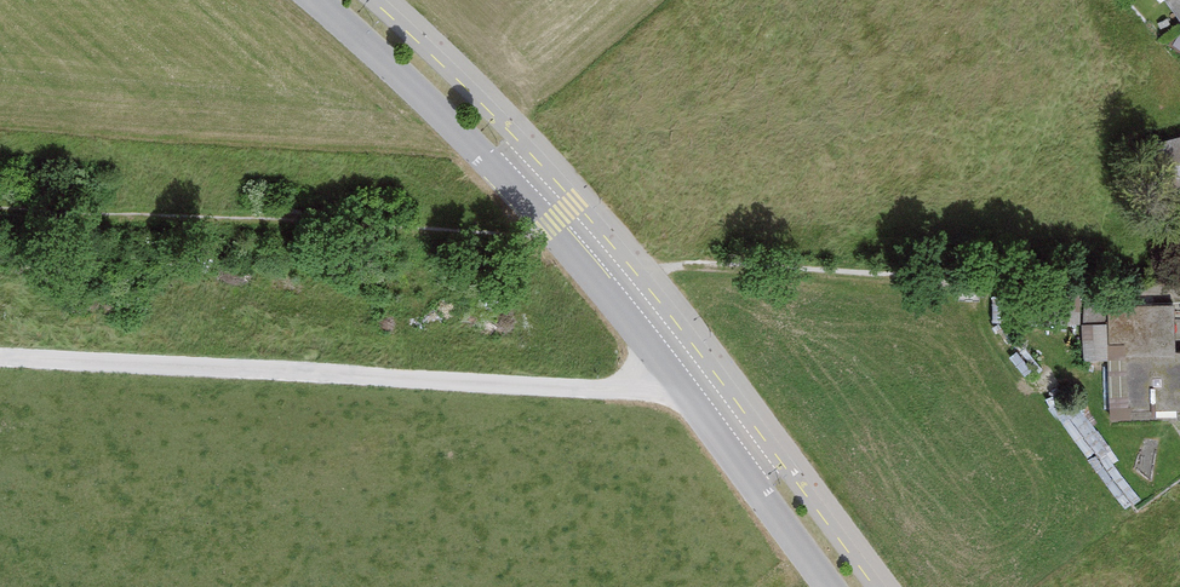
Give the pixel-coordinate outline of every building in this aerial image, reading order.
[(1171,9),(1179,21),(1179,2),(1171,9)] [(1145,148),(1158,200),(1179,195),(1179,140),(1145,148)] [(1173,306),(1081,309),(1082,363),(1109,362),(1111,424),(1179,422),(1179,351),(1175,351),(1173,306)]
